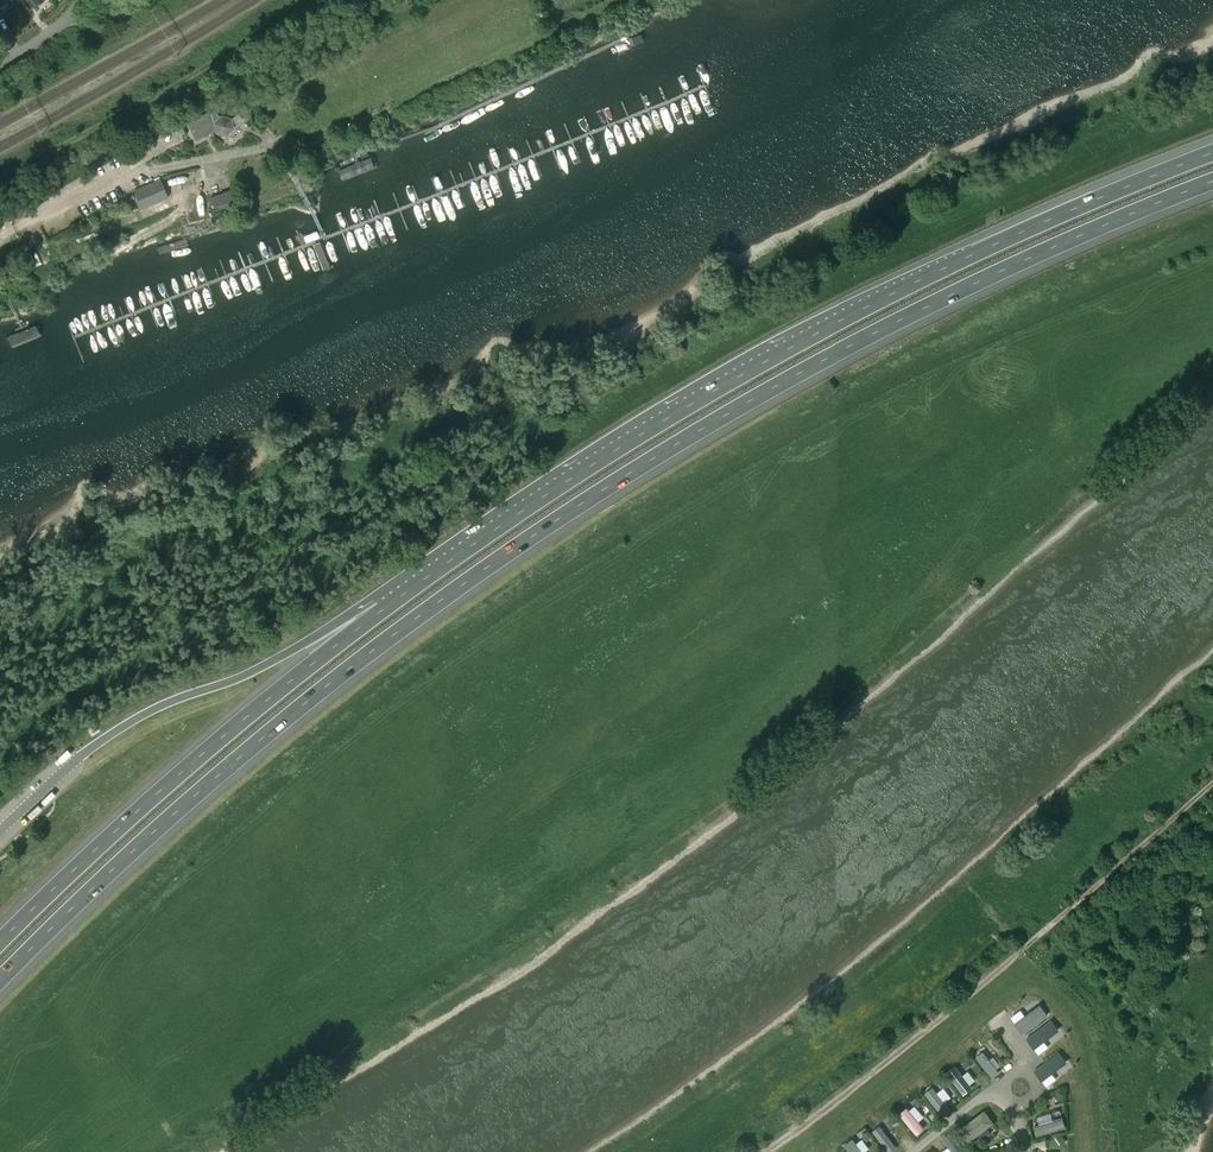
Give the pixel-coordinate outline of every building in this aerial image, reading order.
[(215,130),(216,130),(217,132),(222,134),(225,135),(226,135),(232,128),(232,125),(230,119),(239,114),(229,119),(227,118),(218,115),(214,109),(186,124),(195,140),(195,141),(215,130)] [(292,171),(299,166),(301,164),(300,161),(298,158),(295,159),(287,163),(292,171)] [(160,178),(151,182),(133,189),(140,207),(167,196),(160,178)] [(239,206),(231,190),(209,200),(217,216),(239,206)] [(2,337),(9,354),(44,340),(38,323),(2,337)] [(1040,1005),(1015,1024),(1023,1034),(1048,1015),(1040,1005)] [(1052,1020),(1026,1039),(1034,1050),(1059,1031),(1052,1020)] [(999,1044),(995,1039),(991,1042),(995,1048),(999,1044)] [(983,1052),(976,1057),(992,1078),(999,1073),(983,1052)] [(1067,1063),(1059,1052),(1034,1071),(1042,1082),(1067,1063)] [(970,1058),(962,1064),(965,1069),(974,1063),(970,1058)] [(956,1066),(947,1073),(963,1095),(972,1089),(956,1066)] [(944,1079),(939,1084),(942,1088),(948,1084),(944,1079)] [(932,1088),(924,1094),(940,1114),(948,1108),(932,1088)] [(1054,1096),(1058,1102),(1064,1097),(1060,1092),(1054,1096)] [(907,1108),(899,1114),(917,1136),(924,1129),(907,1108)] [(995,1124),(985,1111),(959,1130),(968,1143),(995,1124)] [(894,1117),(888,1121),(891,1126),(898,1121),(894,1117)] [(1063,1118),(1034,1127),(1036,1137),(1066,1128),(1063,1118)] [(872,1132),(888,1151),(893,1151),(897,1149),(879,1126),(872,1132)] [(866,1132),(862,1135),(866,1142),(871,1138),(866,1132)] [(952,1132),(942,1139),(951,1151),(966,1151),(952,1132)] [(1064,1132),(1056,1136),(1060,1143),(1068,1138),(1064,1132)] [(844,1146),(848,1151),(862,1151),(852,1139),(844,1146)]
